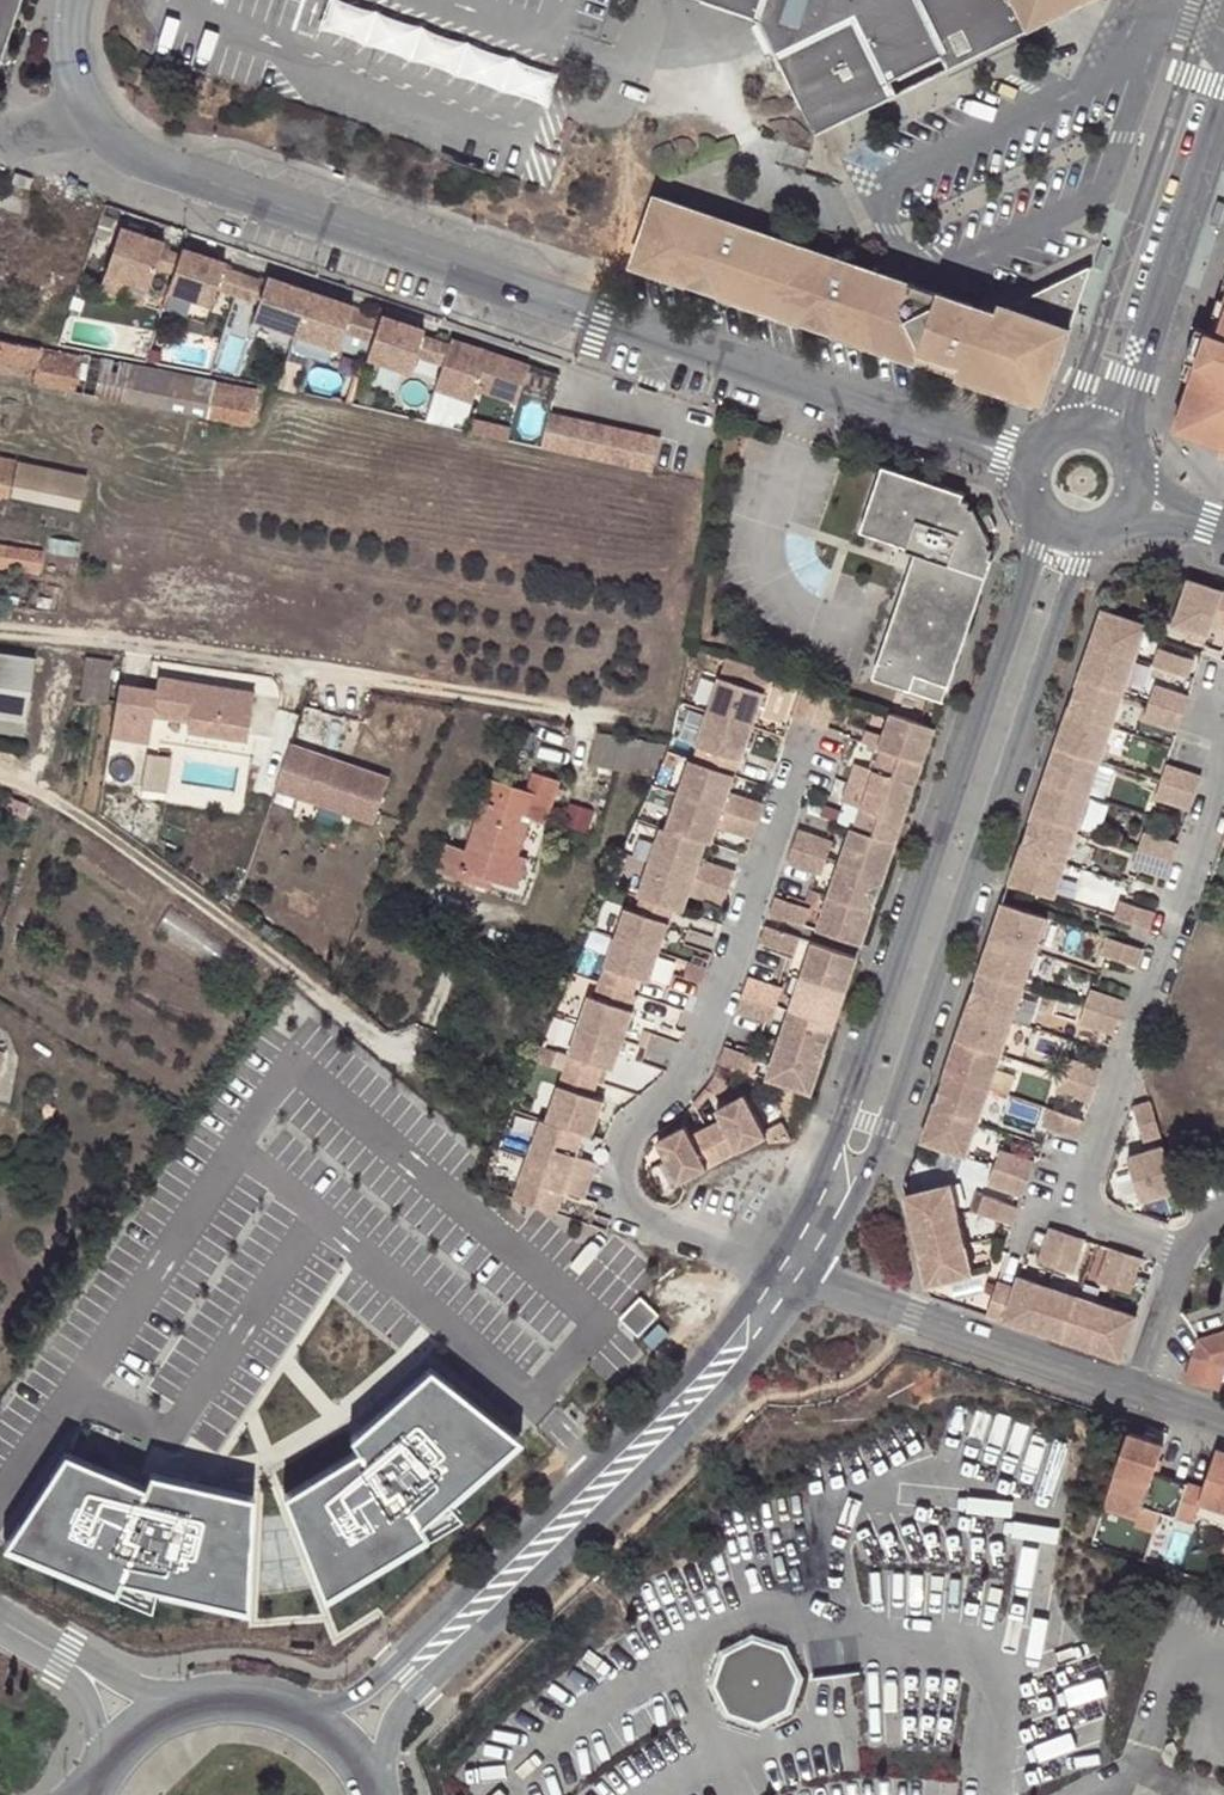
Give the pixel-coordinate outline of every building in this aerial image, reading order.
[(18,0),(0,0),(0,55),(18,0)] [(758,17),(759,18),(774,47),(815,127),(894,88),(944,63),(1026,23),(1015,0),(709,0),(758,17)] [(1026,23),(1027,25),(1080,0),(1015,0),(1026,23)] [(774,47),(759,18),(750,22),(765,52),(774,47)] [(802,166),(808,144),(788,139),(781,161),(802,166)] [(14,171),(10,183),(28,188),(31,177),(14,171)] [(1042,402),(1073,314),(1076,307),(1057,301),(1051,286),(998,312),(653,195),(643,227),(631,264),(917,359),(921,349),(954,361),(951,371),(1042,402)] [(97,288),(141,303),(153,267),(159,248),(161,242),(118,227),(97,288)] [(171,273),(177,254),(159,248),(153,267),(171,273)] [(165,290),(209,304),(214,288),(221,269),(223,263),(180,249),(177,254),(171,273),(165,290)] [(1090,266),(1051,286),(1057,301),(1076,307),(1090,266)] [(233,294),(240,275),(221,269),(214,288),(233,294)] [(256,301),(262,282),(240,275),(233,294),(256,301)] [(265,277),(262,282),(256,301),(250,319),(292,333),(307,290),(265,277)] [(1210,329),(1194,376),(1177,425),(1223,441),(1223,286),(1210,329)] [(340,330),(347,311),(349,305),(307,290),(292,333),(334,347),(340,330)] [(370,340),(377,320),(347,311),(340,330),(370,340)] [(364,357),(405,371),(411,354),(417,334),(419,328),(379,314),(377,320),(370,340),(364,357)] [(1193,338),(1184,372),(1194,376),(1210,329),(1204,327),(1198,326),(1193,338)] [(440,363),(446,344),(417,334),(411,354),(440,363)] [(513,400),(526,364),(448,338),(446,344),(440,363),(432,387),(468,400),(472,388),(513,400)] [(36,378),(34,386),(250,428),(257,389),(0,339),(0,371),(36,378)] [(954,361),(921,349),(917,359),(951,371),(954,361)] [(534,445),(552,449),(561,415),(542,410),(534,445)] [(552,449),(571,453),(580,419),(561,415),(552,449)] [(571,453),(591,457),(598,423),(580,419),(571,453)] [(591,457),(610,462),(617,427),(598,423),(591,457)] [(610,462),(627,466),(634,431),(617,427),(610,462)] [(634,431),(627,466),(646,470),(654,436),(634,431)] [(0,458),(0,493),(31,499),(38,465),(0,458)] [(878,663),(872,680),(941,703),(989,562),(985,559),(988,549),(981,535),(993,529),(986,513),(975,519),(966,502),(959,500),(960,494),(879,465),(856,532),(903,548),(901,552),(910,554),(874,662),(878,663)] [(109,480),(40,466),(33,500),(102,514),(109,480)] [(37,552),(0,545),(0,565),(35,571),(37,552)] [(1168,619),(1203,632),(1207,620),(1219,587),(1184,575),(1168,619)] [(1223,626),(1223,588),(1219,587),(1207,620),(1223,626)] [(1099,609),(1087,643),(1133,658),(1144,625),(1099,609)] [(1087,643),(1075,677),(1121,692),(1133,658),(1087,643)] [(1188,658),(1155,646),(1149,664),(1183,675),(1188,658)] [(108,698),(116,658),(89,652),(81,693),(108,698)] [(0,653),(0,713),(25,716),(33,657),(0,653)] [(768,688),(774,671),(729,655),(722,672),(768,688)] [(718,676),(707,709),(753,725),(764,691),(718,676)] [(1110,727),(1121,692),(1075,677),(1064,711),(1110,727)] [(157,681),(154,693),(167,695),(169,683),(157,681)] [(154,693),(118,686),(108,736),(146,743),(151,716),(186,723),(184,732),(244,744),(252,699),(169,683),(167,695),(154,693)] [(1185,695),(1151,684),(1146,701),(1179,712),(1185,695)] [(1173,729),(1179,712),(1146,701),(1140,717),(1173,729)] [(696,744),(704,747),(738,759),(741,760),(753,725),(707,709),(696,744)] [(1064,711),(1052,745),(1098,761),(1110,727),(1064,711)] [(0,713),(0,728),(23,731),(25,716),(0,713)] [(862,741),(879,747),(922,761),(932,730),(887,713),(880,736),(865,731),(862,741)] [(651,773),(662,744),(592,735),(590,763),(651,773)] [(1087,795),(1098,761),(1052,745),(1041,780),(1087,795)] [(389,781),(290,746),(274,791),(372,826),(389,781)] [(733,773),(738,759),(704,747),(699,762),(733,773)] [(875,790),(908,801),(922,761),(879,747),(871,769),(880,773),(875,790)] [(167,760),(143,755),(136,790),(160,795),(167,760)] [(727,792),(733,773),(699,762),(688,758),(676,793),(721,808),(727,792)] [(880,773),(871,769),(853,762),(846,780),(875,790),(880,773)] [(1197,776),(1163,764),(1157,782),(1191,793),(1197,776)] [(438,869),(475,881),(478,874),(493,879),(506,883),(517,855),(529,820),(543,824),(558,781),(534,773),(526,790),(492,777),(466,849),(449,842),(438,869)] [(846,780),(840,798),(859,805),(868,807),(875,790),(846,780)] [(1041,780),(1030,815),(1075,830),(1087,795),(1041,780)] [(1185,810),(1191,793),(1157,782),(1152,799),(1185,810)] [(859,805),(852,826),(894,841),(908,801),(875,790),(868,807),(859,805)] [(761,804),(727,792),(721,808),(755,819),(756,820),(761,804)] [(710,842),(716,823),(721,808),(676,793),(665,826),(705,840),(710,842)] [(755,819),(721,808),(716,823),(751,835),(756,820),(755,819)] [(1064,864),(1075,830),(1030,815),(1018,848),(1064,864)] [(660,825),(648,859),(693,875),(699,858),(705,840),(665,826),(660,825)] [(883,874),(894,841),(852,826),(849,825),(837,859),(883,874)] [(797,828),(791,844),(824,855),(829,839),(825,837),(797,828)] [(1174,843),(1140,832),(1134,850),(1168,861),(1174,843)] [(815,870),(818,872),(824,855),(791,844),(786,860),(815,870)] [(1007,882),(1053,898),(1064,864),(1018,848),(1007,882)] [(1162,877),(1168,861),(1134,850),(1129,865),(1134,867),(1162,877)] [(526,858),(517,855),(506,883),(516,886),(526,858)] [(699,858),(693,875),(727,886),(733,869),(710,862),(699,858)] [(639,895),(673,906),(681,909),(687,891),(693,875),(648,859),(635,894),(639,895)] [(826,892),(871,908),(883,874),(837,859),(826,892)] [(489,886),(493,879),(478,874),(475,881),(489,886)] [(727,886),(693,875),(687,891),(699,894),(721,902),(727,886)] [(826,892),(814,926),(860,942),(871,908),(826,892)] [(769,911),(802,922),(807,906),(802,904),(775,894),(769,911)] [(639,895),(635,910),(668,922),(673,906),(639,895)] [(1111,917),(1145,929),(1151,911),(1123,902),(1117,900),(1111,917)] [(999,903),(987,938),(1034,953),(1046,918),(999,903)] [(624,907),(615,936),(659,951),(668,922),(635,910),(624,907)] [(787,950),(792,952),(798,935),(764,924),(759,940),(787,950)] [(615,936),(604,967),(637,977),(647,981),(659,951),(615,936)] [(1132,966),(1138,948),(1104,937),(1098,955),(1105,957),(1132,966)] [(1034,953),(987,938),(976,971),(1022,987),(1034,953)] [(854,954),(810,939),(798,974),(843,989),(855,954),(854,954)] [(705,967),(688,961),(683,977),(701,982),(705,967)] [(604,967),(599,981),(631,992),(637,977),(604,967)] [(1022,987),(976,971),(964,1006),(1010,1021),(1022,987)] [(786,1008),(833,1023),(843,989),(798,974),(786,1008)] [(747,976),(741,993),(775,1004),(780,988),(775,986),(747,976)] [(599,981),(594,996),(627,1008),(631,992),(599,981)] [(1080,1007),(1114,1018),(1120,1001),(1093,991),(1087,989),(1086,989),(1080,1007)] [(769,1021),(775,1004),(741,993),(736,1009),(764,1019),(769,1021)] [(588,994),(579,1025),(623,1039),(632,1009),(627,1008),(594,996),(588,994)] [(1010,1021),(964,1006),(953,1040),(999,1055),(1010,1021)] [(1114,1018),(1080,1007),(1074,1024),(1109,1036),(1109,1034),(1114,1018)] [(775,1042),(820,1057),(833,1023),(786,1008),(775,1042)] [(579,1025),(569,1055),(602,1067),(612,1070),(623,1039),(579,1025)] [(999,1055),(953,1040),(941,1074),(987,1089),(999,1055)] [(775,1042),(763,1077),(808,1092),(820,1057),(775,1042)] [(751,1073),(757,1056),(752,1053),(724,1044),(718,1061),(726,1064),(751,1073)] [(569,1055),(563,1069),(598,1081),(602,1067),(569,1055)] [(2,1106),(10,1059),(0,1058),(0,1106),(2,1106)] [(1092,1086),(1098,1070),(1063,1058),(1057,1075),(1092,1086)] [(716,1066),(713,1071),(722,1077),(726,1064),(718,1061),(716,1066)] [(598,1081),(563,1069),(558,1086),(592,1097),(598,1081)] [(708,1079),(704,1086),(712,1092),(718,1097),(729,1081),(722,1077),(713,1071),(708,1079)] [(941,1074),(930,1108),(976,1123),(987,1089),(941,1074)] [(1086,1104),(1092,1086),(1057,1075),(1051,1092),(1086,1104)] [(592,1097),(558,1086),(546,1120),(582,1132),(590,1135),(601,1100),(592,1097)] [(712,1092),(704,1086),(700,1091),(692,1102),(697,1109),(712,1092)] [(742,1094),(714,1109),(719,1119),(736,1151),(764,1136),(742,1094)] [(1139,1140),(1154,1136),(1144,1102),(1129,1106),(1139,1140)] [(918,1142),(963,1157),(976,1123),(930,1108),(918,1142)] [(1074,1137),(1081,1120),(1047,1109),(1041,1126),(1041,1127),(1048,1129),(1074,1137)] [(575,1156),(582,1132),(546,1120),(540,1118),(526,1158),(559,1170),(565,1153),(575,1156)] [(722,1158),(736,1151),(719,1119),(705,1127),(722,1158)] [(678,1181),(706,1167),(689,1135),(684,1126),(657,1140),(678,1181)] [(706,1167),(722,1158),(705,1127),(689,1135),(706,1167)] [(1171,1191),(1158,1147),(1123,1158),(1137,1203),(1171,1191)] [(996,1151),(990,1167),(1025,1178),(1029,1163),(996,1151)] [(589,1180),(595,1162),(575,1156),(565,1153),(559,1170),(589,1180)] [(514,1154),(525,1164),(526,1158),(514,1154)] [(525,1164),(552,1190),(553,1187),(559,1170),(526,1158),(525,1164)] [(525,1164),(518,1183),(543,1206),(556,1213),(561,1197),(552,1190),(525,1164)] [(990,1167),(985,1183),(1012,1192),(1019,1195),(1025,1178),(990,1167)] [(589,1180),(559,1170),(553,1187),(563,1191),(583,1199),(583,1197),(589,1180)] [(555,1215),(556,1213),(543,1206),(518,1183),(513,1199),(543,1209),(549,1211),(555,1215)] [(909,1225),(953,1215),(946,1184),(901,1195),(909,1225)] [(1015,1207),(981,1195),(975,1212),(1009,1223),(1015,1207)] [(917,1255),(961,1244),(953,1215),(909,1225),(917,1255)] [(1034,1261),(1051,1267),(1063,1233),(1046,1227),(1043,1233),(1034,1261)] [(1063,1233),(1051,1267),(1067,1272),(1079,1238),(1063,1233)] [(917,1255),(924,1285),(969,1274),(961,1244),(917,1255)] [(1092,1280),(1110,1286),(1121,1252),(1103,1246),(1092,1280)] [(1121,1252),(1110,1286),(1127,1291),(1137,1257),(1121,1252)] [(999,1324),(1028,1334),(1043,1289),(1014,1279),(1011,1289),(999,1324)] [(983,1319),(999,1324),(1011,1289),(995,1284),(983,1319)] [(1028,1334),(1057,1344),(1073,1299),(1043,1289),(1028,1334)] [(1057,1344),(1087,1353),(1102,1308),(1073,1299),(1057,1344)] [(1116,1363),(1132,1318),(1102,1308),(1087,1353),(1116,1363)] [(1190,1356),(1223,1369),(1223,1331),(1196,1340),(1190,1356)] [(1183,1379),(1217,1390),(1223,1369),(1190,1356),(1183,1379)] [(358,1446),(284,1491),(323,1596),(426,1531),(421,1520),(448,1497),(520,1435),(432,1365),(351,1433),(358,1446)] [(1149,1444),(1152,1437),(1142,1435),(1140,1441),(1149,1444)] [(1151,1474),(1162,1440),(1152,1437),(1149,1444),(1140,1441),(1124,1436),(1106,1491),(1140,1502),(1139,1507),(1156,1513),(1172,1519),(1183,1486),(1151,1474)] [(1213,1449),(1211,1454),(1223,1458),(1223,1453),(1213,1449)] [(158,1586),(250,1609),(255,1494),(151,1468),(145,1482),(65,1451),(4,1544),(114,1587),(119,1576),(158,1586)] [(1211,1454),(1199,1491),(1187,1487),(1179,1521),(1193,1526),(1199,1507),(1223,1515),(1223,1458),(1211,1454)] [(1172,1519),(1179,1521),(1187,1487),(1183,1486),(1172,1519)] [(1152,1525),(1156,1513),(1139,1507),(1140,1502),(1106,1491),(1100,1508),(1152,1525)] [(421,1520),(426,1531),(461,1512),(448,1497),(421,1520)] [(119,1576),(114,1587),(152,1607),(158,1586),(119,1576)] [(788,1709),(799,1678),(785,1648),(754,1637),(724,1651),(713,1682),(727,1712),(758,1723),(788,1709)] [(1162,1753),(1167,1764),(1175,1767),(1183,1763),(1173,1741),(1165,1745),(1162,1753)]
